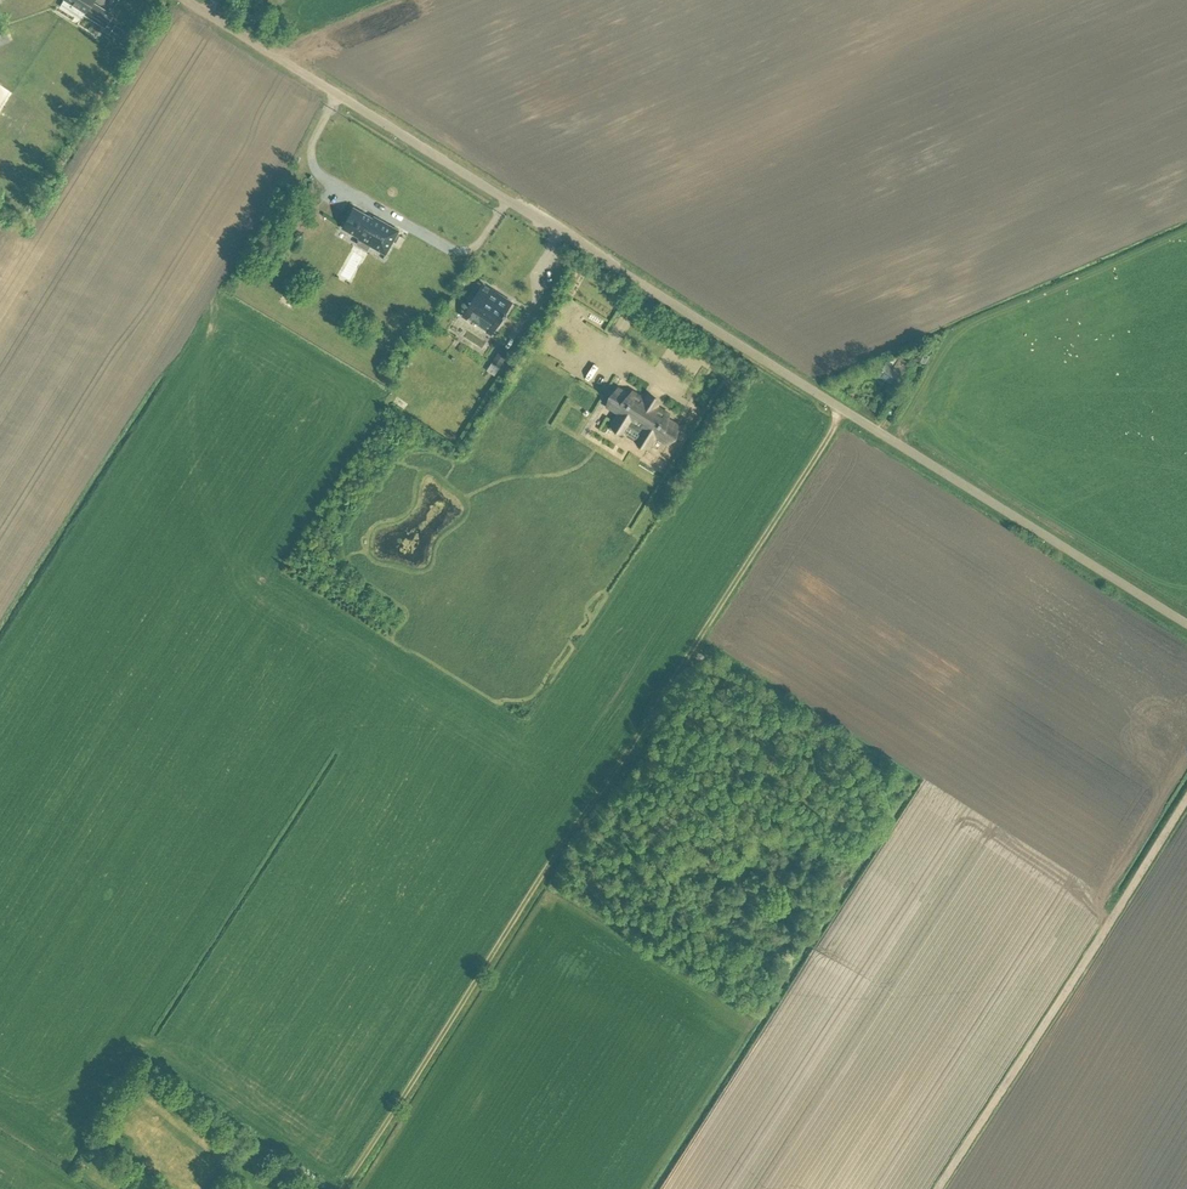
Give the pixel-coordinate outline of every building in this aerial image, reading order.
[(86,12),(85,13),(106,26),(113,14),(93,1),(94,0),(67,0),(86,12)] [(61,24),(66,14),(43,2),(39,10),(55,19),(54,20),(61,24)] [(117,27),(112,35),(114,36),(122,41),(126,32),(117,27)] [(10,41),(6,29),(0,31),(0,45),(10,41)] [(380,222),(354,207),(343,227),(360,237),(357,243),(367,249),(370,244),(386,253),(399,230),(381,220),(380,222)] [(300,209),(281,221),(286,230),(305,219),(300,209)] [(549,295),(559,296),(562,277),(551,276),(549,295)] [(489,291),(481,286),(468,306),(497,325),(512,302),(491,288),(489,291)] [(299,295),(287,287),(283,294),(295,301),(299,295)] [(582,313),(592,309),(588,298),(577,303),(582,313)] [(445,324),(477,339),(484,326),(452,310),(445,324)] [(469,360),(478,367),(489,354),(480,347),(469,360)] [(925,364),(931,354),(922,348),(915,358),(925,364)] [(496,354),(491,362),(499,367),(500,367),(505,360),(496,354)] [(886,362),(878,374),(894,384),(908,361),(900,356),(893,366),(886,362)] [(642,432),(644,434),(652,439),(660,427),(672,434),(683,418),(671,410),(673,406),(661,398),(663,396),(652,389),(651,392),(639,384),(636,388),(624,380),(614,397),(625,404),(618,417),(628,424),(633,416),(647,424),(642,432)] [(483,409),(478,419),(500,429),(504,419),(483,409)] [(256,1169),(270,1163),(264,1149),(250,1155),(256,1169)]
